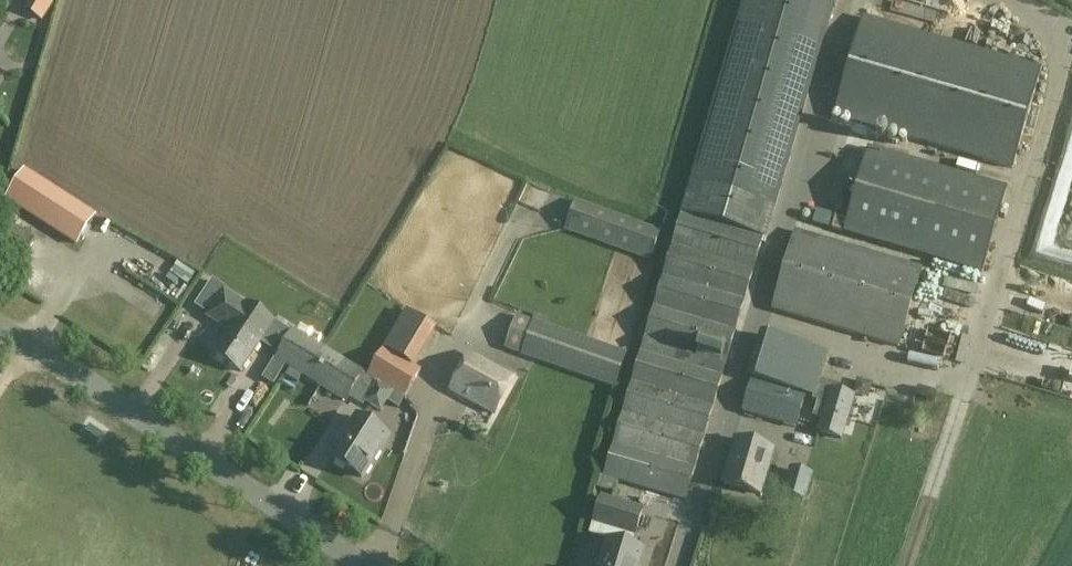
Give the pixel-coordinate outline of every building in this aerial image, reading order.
[(25,9),(42,20),(54,0),(30,0),(25,9)] [(836,117),(1014,172),(1043,72),(865,18),(836,117)] [(870,149),(845,233),(980,272),(1004,189),(870,149)] [(94,215),(25,171),(7,199),(76,244),(94,215)] [(693,178),(682,215),(762,239),(768,240),(778,203),(693,178)] [(576,202),(564,233),(648,263),(659,232),(576,202)] [(762,239),(682,215),(680,214),(604,479),(685,501),(762,239)] [(921,270),(794,231),(771,309),(897,347),(921,270)] [(245,307),(241,304),(226,293),(227,291),(215,282),(201,301),(213,310),(207,317),(228,332),(212,354),(238,372),(272,323),(246,305),(245,307)] [(368,373),(366,376),(407,400),(424,371),(415,365),(438,328),(411,312),(372,376),(368,373)] [(614,387),(625,353),(533,322),(522,355),(614,387)] [(366,376),(368,373),(295,329),(276,358),(346,403),(350,398),(352,399),(366,376)] [(765,335),(752,378),(809,396),(822,352),(765,335)] [(451,389),(492,413),(511,380),(470,357),(451,389)] [(400,410),(407,400),(366,376),(352,399),(364,407),(366,402),(381,412),(387,402),(400,410)] [(814,397),(813,400),(818,401),(814,416),(822,419),(818,430),(817,433),(839,440),(842,441),(856,397),(854,396),(840,392),(842,386),(822,380),(819,379),(814,396),(814,397)] [(751,383),(742,412),(796,428),(804,398),(751,383)] [(357,416),(331,458),(361,477),(388,435),(357,416)] [(771,450),(734,440),(721,484),(759,494),(771,450)] [(806,502),(814,474),(790,467),(782,495),(806,502)] [(632,547),(645,508),(601,495),(588,534),(605,539),(598,564),(600,564),(599,565),(635,565),(640,550),(632,547)]
